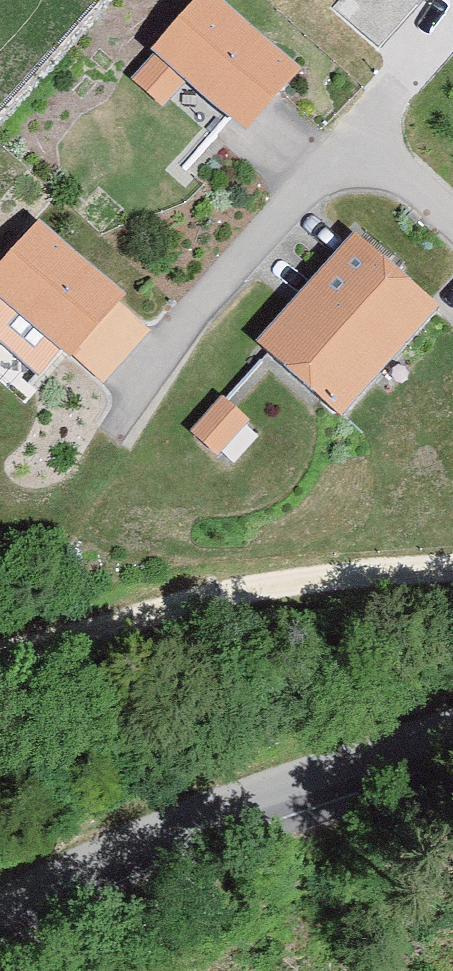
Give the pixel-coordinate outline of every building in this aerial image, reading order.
[(287,79),(205,11),(146,82),(173,104),(187,87),(242,133),(287,79)] [(43,235),(0,285),(0,293),(73,357),(121,302),(43,235)] [(435,314),(360,246),(270,345),(345,413),(435,314)] [(249,427),(222,403),(191,437),(218,462),(249,427)]
